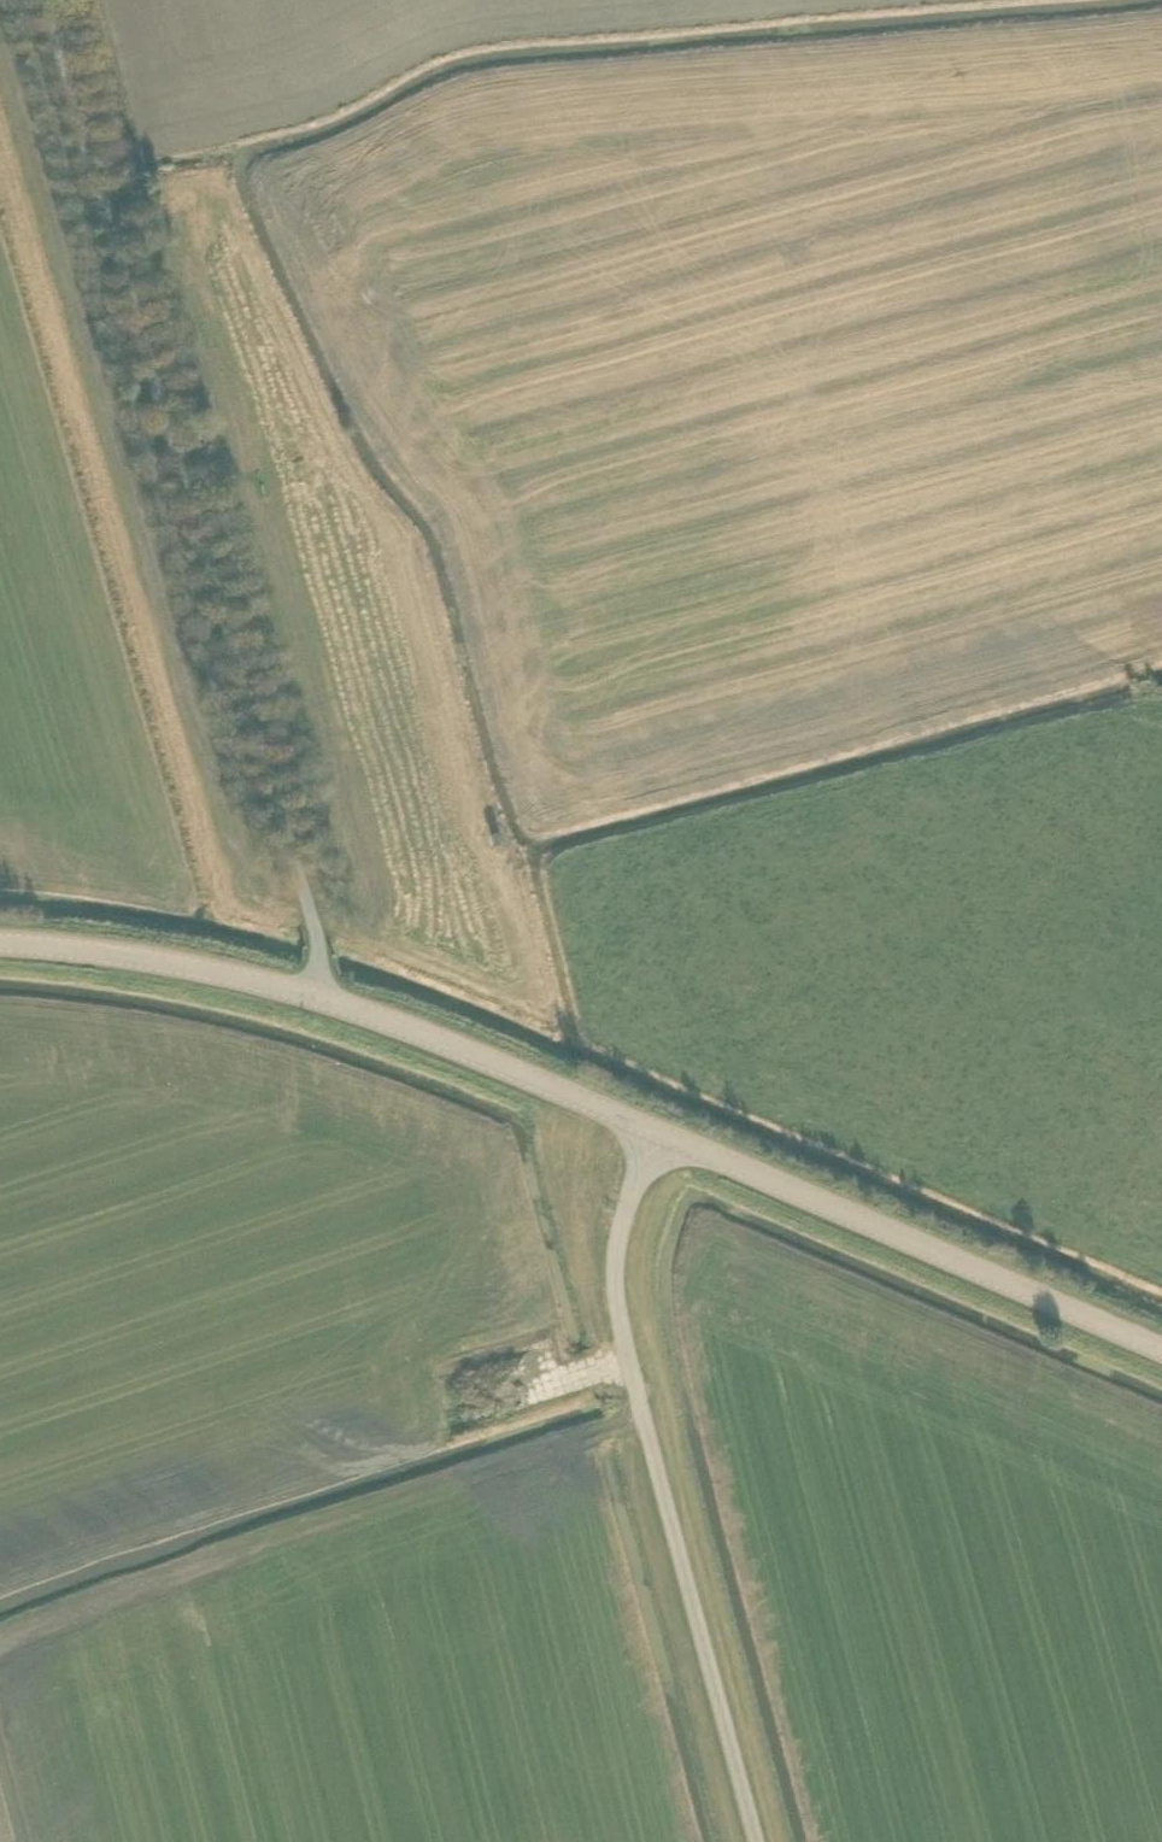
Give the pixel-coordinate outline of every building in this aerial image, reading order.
[(493,846),(502,844),(499,834),(491,836),(493,846)]
